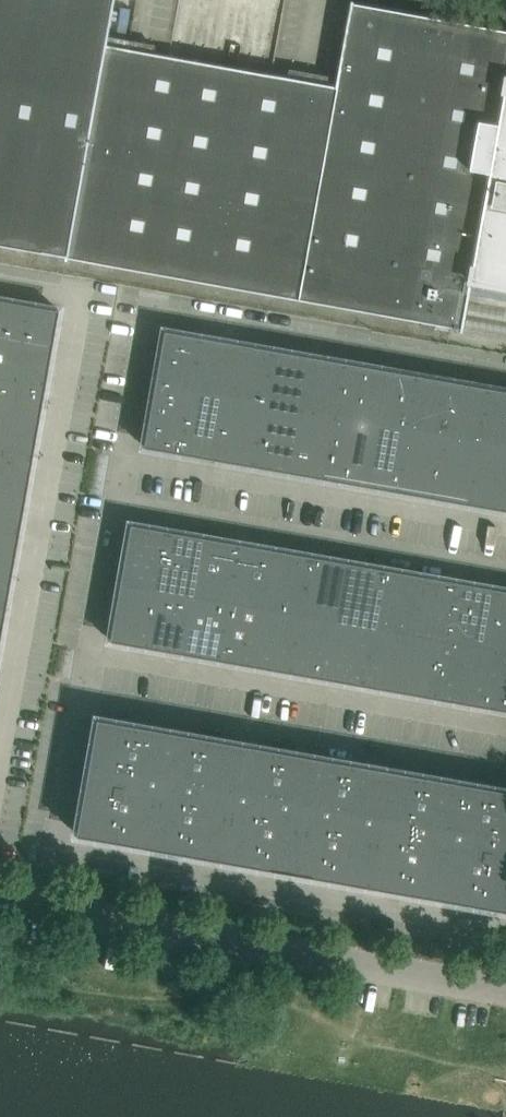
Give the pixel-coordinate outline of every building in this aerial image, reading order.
[(352,4),(352,0),(350,0),(335,85),(105,43),(112,0),(0,0),(0,242),(64,254),(63,257),(66,258),(67,254),(459,326),(459,330),(461,330),(469,286),(505,293),(505,32),(352,4)] [(58,308),(0,298),(0,633),(58,308)] [(505,509),(505,389),(164,329),(143,445),(505,509)] [(505,708),(505,589),(130,522),(109,638),(505,708)] [(96,716),(75,832),(505,908),(505,788),(96,716)]
